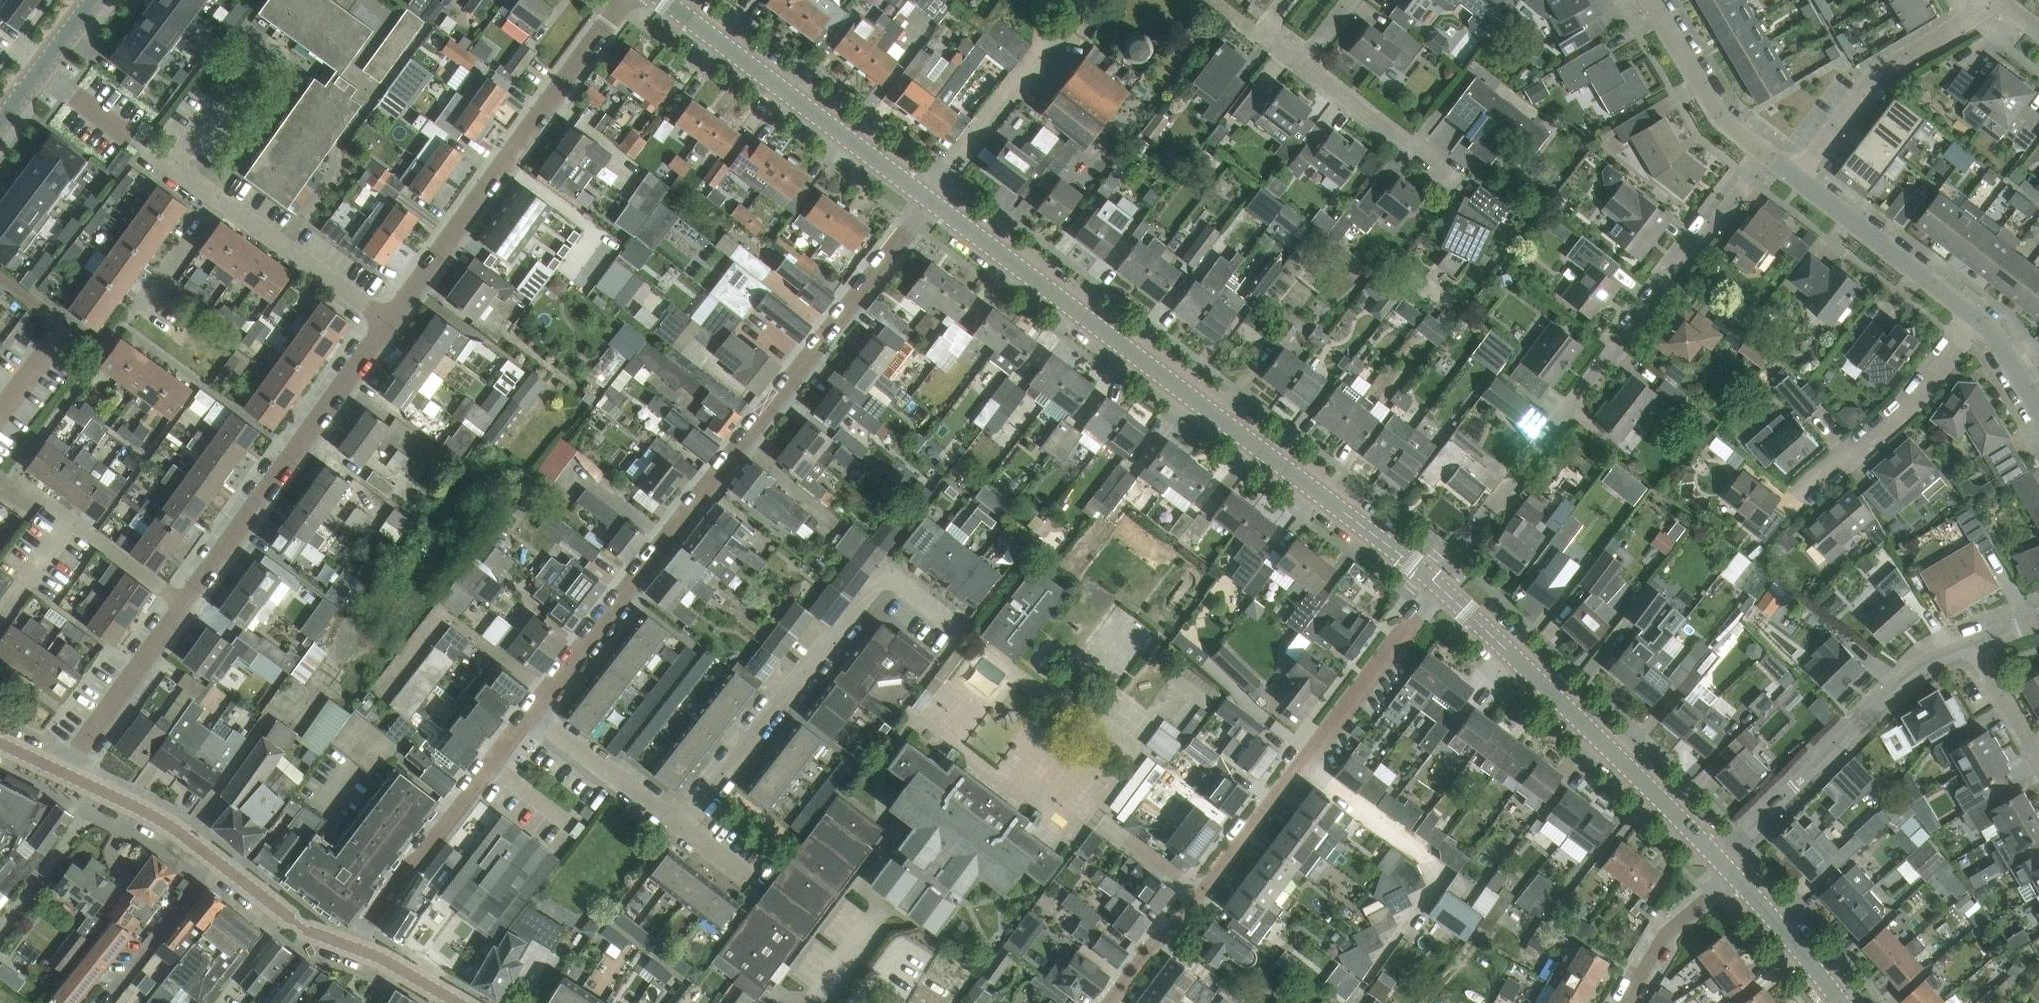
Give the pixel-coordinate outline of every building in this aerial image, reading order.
[(38,2),(36,0),(4,0),(6,1),(0,8),(0,23),(3,19),(17,30),(38,2)] [(194,12),(178,0),(155,0),(151,6),(181,29),(182,28),(194,12)] [(194,12),(203,0),(178,0),(194,12)] [(351,96),(357,87),(340,75),(342,72),(338,69),(366,31),(324,0),(267,0),(258,12),(336,69),(325,84),(315,77),(244,176),(297,214),(283,204),(354,105),(347,101),(351,96)] [(430,0),(411,0),(409,3),(421,13),(430,0)] [(489,0),(470,0),(464,8),(477,17),(489,0)] [(552,8),(541,0),(519,0),(511,11),(512,11),(507,18),(531,36),(552,8)] [(806,0),(770,0),(767,4),(790,22),(806,0)] [(848,11),(833,0),(806,0),(790,22),(812,38),(822,25),(831,33),(848,11)] [(901,9),(908,0),(890,0),(901,9)] [(949,0),(909,0),(939,24),(955,4),(949,0)] [(1486,0),(1392,0),(1417,19),(1432,0),(1444,10),(1455,9),(1460,2),(1496,29),(1506,16),(1486,0)] [(1602,13),(1594,0),(1593,0),(1589,2),(1587,0),(1526,0),(1524,1),(1546,18),(1554,13),(1558,20),(1553,23),(1561,36),(1555,39),(1565,55),(1590,39),(1584,28),(1583,29),(1581,25),(1602,13)] [(1696,0),(1701,8),(1703,7),(1711,20),(1744,0),(1697,0),(1696,0)] [(1758,20),(1746,0),(1744,0),(1711,20),(1719,33),(1716,34),(1721,42),(1758,20)] [(1893,1),(1892,1),(1899,14),(1900,13),(1900,12),(1921,0),(1892,0),(1893,1)] [(1940,15),(1933,3),(1932,4),(1930,0),(1921,0),(1900,12),(1900,13),(1904,20),(1903,21),(1911,33),(1940,15)] [(1817,13),(1811,2),(1802,8),(1808,18),(1817,13)] [(238,3),(230,13),(238,19),(246,9),(238,3)] [(1834,14),(1828,3),(1821,7),(1827,18),(1834,14)] [(181,29),(151,6),(138,23),(168,46),(167,47),(171,50),(185,31),(182,28),(181,29)] [(381,82),(425,21),(407,8),(363,69),(381,82)] [(858,66),(893,19),(883,12),(874,23),(861,13),(857,18),(848,11),(831,33),(832,33),(835,29),(845,36),(835,48),(858,66)] [(231,29),(238,19),(230,13),(223,23),(231,29)] [(1824,24),(1817,13),(1808,18),(1815,29),(1824,24)] [(1031,43),(997,16),(985,32),(1020,59),(1033,43),(1032,42),(1031,43)] [(905,27),(893,19),(858,66),(880,82),(892,67),(897,60),(887,53),(905,27)] [(1770,41),(1758,20),(1721,42),(1725,50),(1728,48),(1736,61),(1770,41)] [(1191,22),(1184,32),(1189,35),(1196,35),(1201,29),(1191,22)] [(168,46),(138,23),(125,40),(125,41),(155,64),(155,63),(167,47),(168,46)] [(1405,68),(1424,44),(1399,25),(1387,40),(1368,25),(1349,50),(1380,75),(1390,62),(1399,69),(1405,68)] [(1121,49),(1125,57),(1131,61),(1137,62),(1145,61),(1150,56),(1153,51),(1154,47),(1153,40),(1149,33),(1143,30),(1135,29),(1128,32),(1124,36),(1121,42),(1121,49)] [(1851,42),(1845,31),(1838,35),(1844,46),(1851,42)] [(957,114),(947,106),(987,54),(1010,72),(1020,59),(985,32),(984,32),(965,58),(935,97),(918,119),(941,136),(957,114)] [(208,33),(200,43),(208,49),(216,39),(208,33)] [(160,66),(155,63),(155,64),(125,41),(125,40),(124,39),(110,58),(130,73),(122,84),(133,92),(141,82),(146,85),(160,66)] [(1215,53),(1193,82),(1215,98),(1202,115),(1213,124),(1230,101),(1220,93),(1246,59),(1223,41),(1222,42),(1223,43),(1220,47),(1218,46),(1214,51),(1215,53)] [(1745,83),(1782,61),(1770,41),(1736,61),(1743,74),(1741,75),(1745,83)] [(470,69),(478,58),(455,42),(447,52),(470,69)] [(1649,93),(1632,65),(1620,72),(1602,42),(1556,69),(1570,93),(1591,81),(1611,115),(1649,93)] [(1857,52),(1851,42),(1844,46),(1850,56),(1857,52)] [(200,60),(208,49),(200,43),(192,54),(200,60)] [(517,77),(535,53),(523,44),(505,68),(517,77)] [(1842,55),(1836,44),(1826,49),(1833,60),(1842,55)] [(634,89),(652,64),(631,48),(608,79),(617,86),(621,80),(634,89)] [(935,97),(965,58),(957,52),(949,63),(948,62),(933,81),(920,70),(930,56),(921,49),(893,86),(902,93),(896,102),(918,119),(935,97)] [(1085,147),(1129,91),(1120,84),(1137,62),(1131,61),(1125,57),(1110,76),(1084,56),(1041,113),(1070,136),(1085,147)] [(1795,83),(1782,61),(1745,83),(1750,91),(1752,89),(1760,103),(1795,83)] [(652,110),(674,79),(652,64),(634,89),(646,98),(642,103),(652,110)] [(1991,113),(2018,78),(2000,64),(1986,84),(1963,68),(1947,90),(1969,107),(1965,111),(1966,119),(1980,129),(1992,114),(1991,113)] [(1452,66),(1448,71),(1449,79),(1454,84),(1462,74),(1452,66)] [(181,67),(173,77),(181,84),(189,73),(181,67)] [(491,116),(508,93),(475,69),(458,92),(471,101),(491,116)] [(1550,134),(1476,76),(1464,92),(1463,92),(1430,135),(1431,135),(1446,116),(1465,132),(1463,135),(1451,151),(1452,152),(1464,135),(1472,142),(1467,148),(1489,165),(1501,150),(1486,138),(1497,124),(1535,153),(1550,134)] [(2021,111),(2036,91),(2018,78),(1991,113),(1992,114),(2009,127),(2004,133),(2027,150),(2038,134),(2038,125),(2021,111)] [(1541,79),(1523,89),(1531,103),(1549,92),(1541,79)] [(1290,135),(1311,108),(1307,105),(1310,102),(1299,94),(1296,97),(1282,86),(1277,93),(1271,89),(1268,93),(1256,83),(1231,115),(1245,125),(1251,116),(1256,120),(1254,122),(1266,131),(1273,122),(1290,135)] [(607,99),(590,85),(582,95),(599,108),(607,99)] [(388,88),(377,103),(399,120),(404,113),(410,105),(388,88)] [(1938,127),(1898,95),(1883,114),(1913,137),(1921,127),(1932,136),(1938,127)] [(699,139),(716,117),(693,100),(677,122),(699,139)] [(475,139),(491,116),(471,101),(455,124),(475,139)] [(1680,154),(1675,146),(1679,144),(1663,118),(1653,124),(1645,109),(1613,128),(1623,143),(1632,138),(1655,177),(1682,198),(1704,168),(1684,152),(1680,154)] [(446,178),(463,155),(444,141),(450,133),(445,130),(431,119),(430,120),(420,112),(412,123),(430,136),(415,156),(425,164),(446,178)] [(605,113),(594,129),(601,134),(613,118),(605,113)] [(1157,113),(1142,132),(1153,141),(1168,121),(1157,113)] [(1913,137),(1883,114),(1869,132),(1899,155),(1913,137)] [(722,155),(738,133),(716,117),(699,139),(691,151),(703,159),(712,148),(722,155)] [(666,119),(654,136),(663,142),(675,126),(666,119)] [(1216,147),(1229,130),(1219,123),(1206,140),(1216,147)] [(596,178),(613,154),(573,125),(555,149),(576,164),(576,163),(593,175),(596,178)] [(635,159),(648,141),(631,130),(625,139),(622,136),(616,145),(635,159)] [(1353,166),(1365,150),(1353,141),(1350,145),(1332,131),(1317,150),(1307,142),(1289,166),(1300,175),(1310,161),(1341,185),(1355,167),(1353,166)] [(1899,155),(1869,132),(1855,150),(1885,173),(1899,155)] [(38,153),(39,153),(39,152),(70,176),(69,176),(74,180),(88,161),(52,134),(38,153)] [(1034,183),(1053,159),(1065,143),(1058,137),(1045,153),(1030,142),(1026,142),(1019,150),(1002,138),(992,151),(996,155),(986,169),(1014,191),(1016,189),(1026,196),(1035,184),(1034,183)] [(1057,176),(1074,153),(1080,145),(1070,138),(1063,145),(1046,168),(1057,176)] [(1969,151),(1956,141),(1945,155),(1958,165),(1969,151)] [(761,190),(784,159),(761,142),(755,151),(745,144),(729,166),(740,174),(741,178),(761,193),(762,191),(761,190)] [(132,157),(122,149),(112,163),(122,170),(132,157)] [(593,175),(576,163),(576,164),(555,149),(538,173),(588,208),(597,196),(585,187),(593,175)] [(1885,173),(1855,150),(1841,168),(1871,192),(1885,173)] [(1967,173),(1979,158),(1969,151),(1958,165),(1967,173)] [(39,152),(39,153),(26,170),(57,193),(57,192),(69,176),(70,176),(39,152)] [(676,171),(684,159),(677,154),(668,166),(676,171)] [(429,201),(446,178),(425,164),(415,156),(400,178),(406,182),(405,184),(429,201)] [(1369,157),(1359,168),(1369,176),(1378,164),(1369,157)] [(1944,174),(1950,166),(1940,158),(1934,166),(1944,174)] [(374,173),(381,164),(373,159),(366,167),(367,168),(374,173)] [(693,165),(684,159),(676,171),(679,174),(684,177),(693,165)] [(719,159),(704,180),(714,188),(730,167),(719,159)] [(761,190),(762,191),(794,214),(812,188),(802,181),(807,175),(784,159),(761,190)] [(400,178),(382,165),(375,174),(400,192),(405,184),(406,182),(400,178)] [(1992,184),(1999,174),(1991,167),(1983,178),(1992,184)] [(365,186),(374,173),(367,168),(358,181),(365,186)] [(57,193),(26,170),(13,187),(47,213),(48,212),(61,195),(57,192),(57,193)] [(671,186),(650,171),(629,201),(649,216),(671,186)] [(134,179),(127,173),(119,184),(126,190),(134,179)] [(400,192),(375,174),(369,182),(394,200),(400,192)] [(679,174),(671,186),(678,191),(687,179),(684,177),(679,174)] [(1366,233),(1379,216),(1384,209),(1400,221),(1410,209),(1412,211),(1424,196),(1400,177),(1389,191),(1386,189),(1385,190),(1375,182),(1359,201),(1354,197),(1325,234),(1337,243),(1352,223),(1366,233)] [(1071,209),(1082,195),(1060,178),(1037,208),(1059,224),(1071,209)] [(2035,186),(2025,179),(2020,185),(2030,193),(2035,186)] [(1091,199),(1101,207),(1106,200),(1114,190),(1103,182),(1091,199)] [(519,183),(509,197),(541,221),(552,207),(527,189),(520,183),(519,183)] [(1654,224),(1663,213),(1639,194),(1638,195),(1622,183),(1602,209),(1618,221),(1607,235),(1639,259),(1650,245),(1648,243),(1653,237),(1655,239),(1662,230),(1654,224)] [(118,200),(126,190),(119,184),(111,195),(118,200)] [(187,206),(159,185),(146,203),(174,224),(187,206)] [(2035,186),(2030,193),(2038,200),(2038,190),(2035,186)] [(47,213),(13,187),(0,204),(38,233),(52,215),(48,212),(47,213)] [(1564,187),(1559,194),(1567,199),(1572,193),(1564,187)] [(1927,195),(1917,188),(1912,194),(1922,202),(1927,195)] [(1283,207),(1259,189),(1249,201),(1273,220),(1283,207)] [(1493,231),(1489,230),(1495,219),(1500,221),(1510,208),(1486,189),(1477,201),(1475,207),(1464,202),(1458,214),(1456,213),(1440,247),(1448,251),(1437,265),(1456,279),(1470,261),(1477,264),(1493,231)] [(1937,237),(1960,207),(1938,190),(1926,207),(1929,209),(1918,223),(1937,237)] [(2018,208),(2026,197),(2017,191),(2009,201),(2018,208)] [(92,209),(100,199),(92,193),(84,203),(92,209)] [(829,233),(845,210),(823,194),(810,212),(805,208),(794,223),(821,243),(829,233)] [(1904,226),(1922,202),(1912,194),(1894,218),(1904,226)] [(509,197),(499,211),(531,234),(541,221),(509,197)] [(2026,214),(2034,204),(2026,197),(2018,208),(2026,214)] [(1978,221),(1985,212),(1986,212),(1968,198),(1960,207),(1937,237),(1955,251),(1978,221)] [(1096,208),(1075,237),(1102,257),(1131,219),(1106,200),(1101,207),(1099,210),(1096,208)] [(401,240),(417,217),(397,202),(392,208),(382,201),(370,218),(401,240)] [(174,224),(146,203),(133,221),(161,242),(174,224)] [(739,220),(747,209),(740,203),(731,214),(739,220)] [(0,204),(0,231),(18,245),(18,246),(25,251),(38,233),(0,204)] [(108,213),(101,207),(93,218),(99,224),(108,213)] [(1775,254),(1793,231),(1761,207),(1744,229),(1741,226),(1726,245),(1738,254),(1734,258),(1737,261),(1738,260),(1752,271),(1768,249),(1775,254)] [(1282,208),(1273,219),(1291,233),(1300,221),(1282,208)] [(755,215),(747,209),(739,220),(747,226),(755,215)] [(852,249),(868,227),(845,210),(829,233),(821,243),(818,247),(831,256),(841,241),(852,249)] [(499,211),(489,224),(522,248),(531,234),(499,211)] [(1973,265),(2003,226),(1985,212),(1978,221),(1955,251),(1973,265)] [(74,233),(82,222),(74,216),(66,227),(74,233)] [(91,234),(99,224),(93,218),(84,229),(91,234)] [(384,263),(401,240),(370,218),(361,230),(372,237),(364,249),(384,263)] [(1138,284),(1167,246),(1155,237),(1146,249),(1137,243),(1151,225),(1143,220),(1128,240),(1134,245),(1116,268),(1138,284)] [(161,242),(133,221),(120,239),(149,259),(161,242)] [(218,262),(239,234),(221,221),(200,249),(218,262)] [(479,239),(477,241),(484,246),(486,244),(511,262),(522,248),(489,224),(478,239),(479,239)] [(1220,232),(1210,224),(1184,259),(1194,267),(1220,232)] [(1991,279),(2014,249),(2021,240),(2003,226),(1973,265),(1991,279)] [(66,243),(74,233),(66,227),(58,237),(66,243)] [(574,229),(567,239),(573,244),(580,234),(574,229)] [(5,263),(18,246),(18,245),(0,231),(0,259),(5,263)] [(236,275),(257,247),(239,234),(218,262),(236,275)] [(635,235),(621,254),(635,265),(649,246),(635,235)] [(1618,286),(1593,266),(1604,252),(1582,235),(1570,250),(1577,256),(1573,262),(1586,272),(1576,285),(1574,282),(1563,296),(1589,317),(1606,295),(1609,297),(1618,286)] [(1812,246),(1798,235),(1787,251),(1800,261),(1812,246)] [(787,256),(802,269),(810,258),(803,252),(801,255),(793,249),(778,237),(772,245),(787,256)] [(149,259),(120,239),(107,256),(136,277),(149,259)] [(81,247),(74,242),(66,252),(73,258),(81,247)] [(564,243),(557,253),(563,258),(571,248),(564,243)] [(771,268),(756,257),(740,244),(730,256),(762,282),(763,281),(771,271),(771,268)] [(1179,274),(1168,266),(1178,254),(1167,246),(1138,284),(1159,300),(1179,274)] [(253,288),(274,259),(257,247),(236,275),(253,288)] [(1344,249),(1338,255),(1369,279),(1374,272),(1344,249)] [(2009,293),(2032,263),(2014,249),(1991,279),(2009,293)] [(47,267),(55,257),(47,251),(39,261),(47,267)] [(65,268),(73,258),(66,252),(58,263),(65,268)] [(1213,300),(1225,284),(1245,258),(1237,252),(1230,262),(1221,255),(1202,280),(1209,285),(1205,290),(1193,281),(1173,308),(1194,324),(1213,300)] [(491,253),(484,262),(490,267),(497,257),(491,253)] [(1855,294),(1862,285),(1847,273),(1845,276),(1839,272),(1841,269),(1836,265),(1832,271),(1812,255),(1793,280),(1813,295),(1807,303),(1833,323),(1837,318),(1843,322),(1853,308),(1848,304),(1853,298),(1854,298),(1856,295),(1855,294)] [(136,277),(107,256),(95,274),(123,294),(136,277)] [(554,256),(547,266),(554,271),(561,261),(554,256)] [(819,284),(785,257),(779,264),(775,269),(800,288),(796,293),(806,301),(821,313),(835,296),(833,294),(819,284)] [(1271,257),(1247,289),(1259,298),(1283,266),(1271,257)] [(842,283),(810,258),(802,269),(834,293),(842,284),(842,283)] [(272,301),(292,272),(274,259),(253,288),(272,301)] [(506,300),(516,287),(490,267),(484,262),(479,259),(470,271),(468,270),(448,298),(475,318),(495,291),(506,300)] [(533,300),(554,271),(547,266),(538,260),(527,275),(517,288),(533,300)] [(619,260),(598,286),(615,299),(636,273),(619,260)] [(39,277),(47,267),(39,261),(31,271),(39,277)] [(1382,261),(1374,272),(1385,280),(1393,270),(1382,261)] [(935,303),(953,279),(931,263),(906,296),(927,311),(934,302),(935,303)] [(2038,291),(2038,268),(2032,263),(2009,293),(2027,307),(2038,291)] [(197,268),(190,278),(201,286),(208,276),(197,268)] [(123,294),(95,274),(82,291),(110,312),(123,294)] [(1510,274),(1495,279),(1499,291),(1514,286),(1510,274)] [(558,276),(551,286),(561,294),(569,284),(558,276)] [(54,282),(47,277),(39,287),(46,292),(54,282)] [(1374,277),(1365,289),(1389,308),(1399,295),(1374,277)] [(201,287),(190,279),(184,286),(195,294),(201,287)] [(956,319),(974,295),(953,279),(935,303),(956,319)] [(1216,340),(1236,314),(1246,300),(1225,284),(1213,300),(1194,324),(1216,340)] [(212,295),(201,287),(195,294),(206,302),(212,295)] [(296,293),(289,288),(281,299),(288,304),(296,293)] [(110,312),(82,291),(69,309),(97,330),(110,312)] [(2027,307),(2038,316),(2038,291),(2027,307)] [(799,342),(812,325),(770,292),(756,309),(783,330),(799,342)] [(598,294),(593,300),(603,308),(608,302),(598,294)] [(280,315),(288,304),(281,299),(273,310),(280,315)] [(350,322),(322,301),(309,319),(337,340),(350,322)] [(752,349),(731,333),(742,318),(720,301),(700,326),(709,333),(769,380),(781,365),(754,345),(752,349)] [(235,312),(224,304),(219,311),(230,319),(235,312)] [(1723,334),(1711,325),(1712,324),(1698,312),(1697,314),(1685,305),(1676,317),(1674,315),(1663,330),(1665,331),(1656,343),(1670,354),(1677,345),(1691,355),(1702,341),(1712,349),(1723,334)] [(995,350),(1014,325),(992,309),(974,333),(995,350)] [(246,320),(235,312),(230,319),(241,327),(246,320)] [(687,327),(669,312),(654,331),(671,346),(687,327)] [(470,338),(460,331),(436,313),(422,333),(445,351),(456,358),(456,357),(470,338)] [(1428,313),(1416,329),(1439,346),(1451,330),(1428,313)] [(913,330),(894,315),(885,326),(905,341),(913,330)] [(257,336),(265,325),(258,319),(250,330),(257,336)] [(337,340),(309,319),(296,337),(324,358),(337,340)] [(1461,319),(1453,328),(1460,334),(1468,324),(1461,319)] [(1282,348),(1297,328),(1288,320),(1272,341),(1282,348)] [(1910,355),(1919,343),(1921,340),(1916,335),(1914,326),(1905,327),(1899,322),(1890,335),(1884,331),(1886,330),(1874,320),(1847,355),(1870,373),(1871,382),(1885,381),(1888,383),(1907,359),(1910,358),(1910,355)] [(936,364),(963,329),(952,321),(931,348),(928,346),(922,353),(928,358),(936,364)] [(1017,366),(1035,341),(1014,325),(995,350),(988,359),(1008,374),(1015,365),(1017,366)] [(1570,363),(1582,347),(1570,337),(1569,334),(1566,331),(1562,331),(1554,325),(1544,338),(1541,335),(1509,376),(1536,396),(1547,381),(1552,385),(1564,370),(1562,368),(1568,361),(1570,363)] [(887,364),(895,353),(896,353),(905,341),(885,326),(876,337),(874,335),(858,356),(889,380),(896,371),(887,364)] [(613,343),(631,356),(643,340),(625,327),(613,343)] [(1319,345),(1327,334),(1317,327),(1309,337),(1319,345)] [(1492,328),(1481,341),(1506,361),(1516,348),(1492,328)] [(972,336),(963,329),(936,364),(945,370),(972,336)] [(249,346),(257,336),(250,330),(242,341),(249,346)] [(445,351),(422,333),(408,352),(432,370),(445,351)] [(769,380),(709,333),(702,343),(736,369),(732,373),(758,394),(769,380)] [(1763,334),(1758,341),(1774,353),(1779,346),(1763,334)] [(1758,341),(1750,335),(1739,349),(1763,368),(1774,353),(1758,341)] [(324,358),(296,337),(283,355),(312,375),(324,358)] [(119,379),(139,351),(121,338),(100,366),(119,379)] [(742,416),(726,404),(710,391),(647,340),(624,368),(624,369),(632,375),(633,377),(644,363),(652,370),(676,389),(680,384),(683,386),(702,401),(705,403),(695,415),(708,426),(724,438),(742,416)] [(610,347),(588,375),(604,387),(626,359),(610,347)] [(1283,392),(1302,367),(1292,360),(1294,357),(1282,349),(1262,375),(1283,392)] [(136,392),(157,363),(139,351),(119,379),(136,392)] [(417,389),(432,370),(408,352),(394,372),(417,389)] [(232,370),(240,359),(233,354),(225,365),(232,370)] [(1044,406),(1072,370),(1051,354),(1029,381),(1031,383),(1025,392),(1016,385),(998,409),(1008,416),(1026,392),(1044,406)] [(312,375),(283,355),(270,372),(299,393),(312,375)] [(895,384),(889,380),(858,356),(843,374),(851,381),(842,393),(864,409),(873,396),(866,391),(872,383),(887,395),(892,399),(900,388),(895,384)] [(1368,365),(1356,356),(1348,367),(1360,376),(1368,365)] [(493,386),(506,396),(524,371),(508,359),(499,370),(503,373),(493,386)] [(154,405),(174,376),(157,363),(136,392),(154,405)] [(224,382),(232,370),(225,365),(217,376),(224,382)] [(1305,408),(1325,381),(1313,372),(1311,374),(1302,367),(1283,392),(1305,408)] [(1072,414),(1081,402),(1093,386),(1072,370),(1044,406),(1041,409),(1059,422),(1040,447),(1050,454),(1072,426),(1064,420),(1070,413),(1072,414)] [(531,371),(511,397),(525,408),(545,382),(531,371)] [(299,393),(270,372),(258,390),(286,410),(299,393)] [(441,407),(417,389),(394,372),(379,392),(403,409),(409,400),(433,418),(441,407)] [(1819,409),(1789,374),(1777,385),(1807,419),(1819,409)] [(1642,420),(1659,397),(1631,375),(1609,403),(1606,401),(1594,416),(1597,419),(1596,421),(1621,440),(1639,417),(1642,420)] [(172,418),(192,389),(174,376),(154,405),(172,418)] [(998,409),(1016,385),(1005,377),(990,397),(1000,404),(998,408),(998,409)] [(1496,377),(1481,395),(1516,423),(1531,404),(1496,377)] [(1682,393),(1665,379),(1656,390),(1674,404),(1682,393)] [(1335,431),(1362,396),(1342,382),(1337,389),(1335,388),(1314,415),(1335,431)] [(2010,437),(1977,383),(1971,387),(1967,387),(1960,382),(1933,418),(1958,437),(1968,424),(1973,421),(1989,449),(2010,437)] [(619,391),(611,384),(603,394),(604,395),(612,401),(619,407),(627,397),(619,391)] [(882,423),(864,409),(842,393),(834,386),(815,412),(834,426),(845,412),(873,434),(882,423)] [(204,418),(220,430),(246,449),(259,431),(201,388),(195,396),(211,408),(204,418)] [(588,389),(581,397),(589,403),(596,395),(588,389)] [(1414,400),(1399,389),(1391,400),(1406,411),(1414,400)] [(286,410),(258,390),(245,408),(273,428),(286,410)] [(605,410),(612,401),(604,395),(597,403),(605,410)] [(719,444),(672,407),(655,395),(650,402),(666,415),(664,418),(686,435),(680,442),(706,462),(719,444)] [(487,396),(480,406),(494,417),(502,407),(487,396)] [(1357,447),(1377,420),(1369,413),(1374,405),(1362,396),(1335,431),(1357,447)] [(1093,413),(1084,425),(1085,426),(1094,432),(1085,444),(1096,452),(1105,441),(1126,413),(1105,397),(1093,413)] [(491,446),(522,407),(512,399),(482,439),(491,446)] [(102,413),(86,402),(81,409),(97,420),(102,413)] [(483,432),(494,417),(480,406),(476,403),(465,418),(483,432)] [(90,416),(73,404),(66,413),(83,426),(90,416)] [(376,445),(390,425),(367,408),(353,428),(376,445)] [(1846,408),(1838,415),(1852,431),(1868,417),(1861,410),(1846,408)] [(103,425),(108,417),(102,413),(97,420),(103,425)] [(1126,413),(1105,441),(1126,457),(1135,445),(1147,429),(1126,413)] [(1786,472),(1820,443),(1796,416),(1777,432),(1769,423),(1746,443),(1767,466),(1775,459),(1786,472)] [(833,455),(824,448),(831,439),(808,421),(792,440),(825,467),(826,466),(834,456),(846,466),(853,456),(840,446),(833,455)] [(476,434),(462,423),(452,437),(448,435),(441,445),(459,457),(476,434)] [(128,440),(133,432),(122,425),(117,432),(128,440)] [(1383,470),(1402,444),(1393,437),(1395,434),(1384,425),(1362,454),(1383,470)] [(1072,426),(1050,454),(1061,463),(1077,440),(1079,439),(1082,434),(1080,432),(1072,426)] [(840,427),(833,436),(860,458),(868,448),(840,427)] [(246,449),(220,430),(213,438),(199,428),(193,437),(233,467),(246,449)] [(361,465),(376,445),(353,428),(338,448),(361,465)] [(1426,459),(1436,445),(1433,443),(1433,444),(1416,431),(1417,430),(1414,428),(1402,444),(1383,470),(1405,486),(1426,459)] [(144,440),(133,432),(128,440),(139,448),(144,440)] [(45,481),(65,454),(55,448),(59,443),(49,436),(27,468),(45,481)] [(233,467),(193,437),(187,445),(202,456),(195,465),(220,484),(233,467)] [(662,503),(684,474),(675,467),(683,457),(656,437),(648,448),(656,454),(648,464),(640,458),(636,458),(626,470),(628,476),(662,503)] [(1495,474),(1476,459),(1450,437),(1419,476),(1433,487),(1445,472),(1450,476),(1445,482),(1472,504),(1495,474)] [(1933,464),(1924,453),(1911,438),(1875,469),(1883,478),(1867,492),(1889,518),(1920,491),(1912,482),(1933,464)] [(815,480),(825,467),(792,440),(777,459),(800,477),(797,480),(820,499),(827,489),(815,480)] [(605,475),(577,451),(565,441),(542,469),(554,479),(574,455),(597,483),(605,475)] [(1171,483),(1190,459),(1167,442),(1148,466),(1146,465),(1139,474),(1151,483),(1158,473),(1171,483)] [(63,494),(93,454),(84,448),(74,461),(65,454),(45,481),(63,494)] [(1735,448),(1728,457),(1737,465),(1744,455),(1735,448)] [(398,449),(392,457),(404,465),(410,457),(398,449)] [(131,450),(122,461),(134,470),(142,458),(131,450)] [(80,507),(99,480),(110,466),(101,460),(93,454),(63,494),(80,507)] [(404,465),(392,457),(386,464),(398,473),(404,465)] [(772,483),(776,478),(750,458),(739,473),(802,522),(810,512),(772,483)] [(1183,510),(1210,474),(1190,459),(1171,483),(1163,493),(1164,496),(1183,510)] [(2004,487),(2030,471),(2024,460),(1997,476),(2004,487)] [(220,484),(195,465),(189,474),(174,463),(167,473),(207,502),(220,484)] [(1090,516),(1126,470),(1118,464),(1082,510),(1090,516)] [(335,502),(350,482),(326,465),(312,484),(335,502)] [(373,470),(365,480),(388,497),(396,486),(373,470)] [(1135,478),(1126,470),(1090,516),(1091,517),(1097,510),(1105,516),(1135,478)] [(1787,514),(1776,505),(1781,499),(1744,471),(1724,497),(1748,515),(1742,523),(1766,541),(1787,514)] [(98,519),(127,479),(119,473),(109,487),(99,480),(80,507),(98,519)] [(207,502),(167,473),(162,481),(176,491),(169,501),(195,519),(207,502)] [(802,522),(739,473),(728,487),(744,499),(753,507),(754,506),(776,524),(779,521),(794,533),(795,532),(802,522)] [(1635,480),(1625,493),(1637,503),(1647,490),(1635,480)] [(321,521),(335,502),(312,484),(297,504),(321,521)] [(915,484),(906,496),(921,508),(930,497),(915,484)] [(959,492),(949,485),(944,491),(954,498),(959,492)] [(982,488),(981,487),(974,496),(1001,517),(1009,506),(983,486),(982,488)] [(1843,545),(1864,527),(1879,545),(1888,537),(1863,493),(1859,496),(1852,489),(1805,530),(1831,561),(1846,548),(1843,545)] [(646,536),(630,524),(627,521),(585,490),(577,500),(608,523),(605,528),(616,536),(607,547),(611,549),(626,562),(646,536)] [(1235,534),(1254,509),(1231,492),(1212,517),(1220,523),(1235,534)] [(1530,493),(1525,501),(1541,513),(1546,506),(1530,493)] [(519,496),(509,509),(520,518),(530,505),(519,496)] [(2030,502),(2038,516),(2038,497),(2030,502)] [(195,519),(169,501),(163,509),(149,499),(142,508),(182,537),(195,519)] [(1546,535),(1533,526),(1542,514),(1541,513),(1525,501),(1515,513),(1516,514),(1488,550),(1517,572),(1533,551),(1546,535)] [(717,502),(699,524),(715,537),(729,548),(746,562),(747,561),(759,571),(767,561),(745,543),(754,532),(717,502)] [(1561,503),(1545,524),(1553,530),(1548,538),(1564,549),(1585,521),(1561,503)] [(314,530),(321,521),(297,504),(283,523),(314,546),(317,548),(325,538),(314,530)] [(356,505),(350,513),(369,526),(374,519),(356,505)] [(1999,585),(1981,554),(1996,546),(1972,505),(1956,515),(1973,543),(1946,558),(1951,566),(1927,580),(1936,594),(1934,595),(1936,599),(1938,598),(1946,612),(1970,598),(1972,602),(1999,585)] [(987,514),(977,506),(972,513),(982,520),(987,514)] [(182,537),(142,508),(129,526),(143,536),(169,555),(182,537)] [(405,535),(414,523),(394,508),(385,519),(405,535)] [(1259,546),(1275,525),(1254,509),(1235,534),(1245,541),(1233,557),(1240,562),(1241,565),(1233,576),(1233,579),(1244,587),(1256,571),(1270,552),(1270,551),(1269,553),(1259,546)] [(571,528),(550,511),(537,527),(559,543),(561,540),(570,528),(571,528)] [(1178,539),(1193,519),(1184,512),(1169,532),(1178,539)] [(369,526),(350,513),(345,520),(363,534),(369,526)] [(1208,520),(1198,513),(1193,519),(1178,539),(1189,546),(1208,520)] [(917,565),(945,529),(926,514),(900,548),(910,556),(909,558),(917,565)] [(996,521),(987,514),(982,520),(991,528),(996,521)] [(1034,531),(1043,520),(1035,514),(1026,525),(1034,531)] [(887,516),(870,538),(887,551),(903,529),(887,516)] [(1168,573),(1182,550),(1128,517),(1114,540),(1168,573)] [(1802,526),(1797,520),(1789,527),(1794,533),(1802,526)] [(314,546),(283,523),(268,543),(292,561),(301,548),(308,553),(314,546)] [(718,561),(729,548),(715,537),(699,524),(681,547),(697,559),(697,560),(706,567),(727,583),(734,575),(718,561)] [(869,574),(887,551),(870,538),(852,525),(835,547),(850,559),(869,574)] [(601,551),(570,528),(561,540),(591,563),(601,551)] [(1005,528),(998,538),(1005,544),(1013,534),(1005,528)] [(937,577),(963,544),(945,529),(917,565),(925,571),(927,569),(937,577)] [(1660,530),(1650,543),(1666,555),(1677,540),(1668,533),(1664,530),(1663,532),(1660,530)] [(169,555),(143,536),(137,544),(123,534),(116,543),(156,572),(169,555)] [(1720,535),(1710,548),(1721,556),(1731,543),(1720,535)] [(1295,578),(1314,553),(1296,539),(1276,564),(1295,578)] [(516,562),(488,540),(475,555),(504,578),(516,562)] [(1548,606),(1563,586),(1563,585),(1578,564),(1549,542),(1525,574),(1533,580),(1526,589),(1548,606)] [(954,594),(982,558),(963,544),(937,577),(947,585),(945,587),(954,594)] [(2016,554),(2031,580),(2024,582),(2024,583),(2038,578),(2038,545),(2016,554)] [(698,577),(706,567),(697,560),(697,559),(681,547),(664,568),(680,580),(680,581),(689,589),(706,602),(715,591),(698,577)] [(1740,550),(1722,572),(1734,581),(1753,559),(1752,559),(1740,550)] [(1598,595),(1623,567),(1607,552),(1581,581),(1592,591),(1562,624),(1587,646),(1606,625),(1605,624),(1616,612),(1598,595)] [(1330,593),(1320,586),(1334,568),(1314,553),(1295,578),(1310,590),(1285,622),(1287,623),(1300,633),(1317,610),(1330,593)] [(1869,554),(1859,562),(1866,571),(1876,562),(1869,554)] [(272,611),(291,585),(294,588),(299,587),(303,581),(269,556),(262,565),(256,560),(238,586),(272,611)] [(375,582),(385,568),(368,557),(359,570),(375,582)] [(974,606),(1000,573),(982,558),(954,594),(962,600),(964,598),(974,606)] [(584,615),(606,585),(572,559),(550,587),(543,581),(542,583),(584,615)] [(850,559),(832,583),(851,598),(869,574),(850,559)] [(471,561),(455,581),(476,597),(491,577),(471,561)] [(152,591),(112,562),(99,580),(113,590),(139,609),(152,591)] [(1257,572),(1256,571),(1244,587),(1241,591),(1252,599),(1274,570),(1264,562),(1257,572)] [(1353,562),(1342,576),(1345,578),(1349,572),(1355,576),(1361,568),(1353,562)] [(1015,661),(1068,592),(1034,566),(981,635),(1015,661)] [(1921,616),(1903,596),(1912,589),(1897,566),(1876,585),(1888,598),(1865,620),(1885,642),(1905,624),(1908,628),(1921,616)] [(0,567),(0,586),(6,591),(15,579),(0,567)] [(679,601),(689,589),(680,581),(680,580),(664,568),(646,590),(662,603),(661,603),(688,624),(695,614),(679,601)] [(350,609),(367,587),(356,578),(347,590),(340,585),(332,596),(350,609)] [(460,618),(476,597),(455,581),(439,602),(460,618)] [(830,627),(851,598),(832,583),(831,582),(809,611),(814,615),(830,627)] [(584,615),(542,583),(533,595),(551,609),(547,614),(570,632),(584,615)] [(1666,598),(1647,584),(1623,615),(1642,630),(1666,598)] [(272,611),(238,586),(221,609),(245,627),(254,615),(264,622),(269,615),(272,611)] [(1771,616),(1784,598),(1770,588),(1757,605),(1771,616)] [(139,609),(113,590),(107,599),(92,589),(86,597),(127,627),(139,609)] [(1836,590),(1822,603),(1831,612),(1845,599),(1836,590)] [(1749,593),(1738,608),(1744,613),(1755,598),(1749,593)] [(127,627),(86,597),(80,606),(94,616),(87,626),(113,645),(127,627)] [(331,619),(339,607),(328,599),(319,611),(331,619)] [(797,637),(814,615),(809,611),(795,600),(778,622),(797,637)] [(1352,658),(1375,626),(1359,614),(1360,614),(1342,601),(1329,619),(1317,610),(1300,633),(1312,642),(1314,639),(1315,639),(1328,649),(1332,644),(1352,658)] [(1230,611),(1218,612),(1220,624),(1232,623),(1230,611)] [(663,643),(671,633),(645,612),(631,630),(657,650),(672,662),(678,654),(663,643)] [(40,623),(31,616),(21,631),(11,624),(0,639),(0,655),(11,663),(40,623)] [(565,639),(549,627),(535,616),(521,634),(551,657),(565,639)] [(780,659),(797,637),(778,622),(778,623),(779,623),(762,645),(780,659)] [(47,650),(38,644),(49,629),(40,623),(11,663),(28,676),(47,650)] [(911,685),(934,656),(900,629),(896,634),(882,623),(872,637),(867,633),(841,668),(842,669),(833,681),(832,679),(831,680),(860,702),(888,724),(896,715),(867,693),(879,678),(899,675),(911,685)] [(551,657),(521,634),(510,625),(495,645),(507,655),(510,651),(539,673),(551,657)] [(470,641),(450,626),(443,636),(463,651),(470,641)] [(1647,662),(1659,647),(1672,632),(1665,626),(1652,643),(1649,641),(1647,644),(1637,636),(1609,669),(1629,686),(1648,663),(1647,662)] [(219,684),(242,651),(208,627),(194,646),(195,647),(187,660),(185,658),(184,659),(200,672),(195,678),(206,686),(212,679),(216,682),(219,684)] [(657,650),(631,630),(618,647),(644,667),(657,650)] [(1180,633),(1172,644),(1181,651),(1190,640),(1180,633)] [(1813,672),(1836,695),(1865,666),(1842,643),(1841,644),(1833,635),(1820,648),(1828,656),(1813,672)] [(287,653),(263,636),(254,648),(266,656),(291,674),(302,657),(290,649),(287,653)] [(455,661),(463,651),(443,636),(435,646),(455,661)] [(46,689),(75,648),(67,643),(56,657),(47,650),(28,676),(46,689)] [(291,673),(304,683),(327,652),(314,643),(291,673)] [(763,681),(780,659),(762,645),(745,667),(763,681)] [(1249,694),(1261,682),(1223,645),(1211,657),(1249,694)] [(447,671),(455,661),(435,646),(427,656),(447,671)] [(682,670),(696,652),(687,646),(673,663),(682,670)] [(644,667),(618,647),(605,664),(630,684),(644,667)] [(1650,703),(1669,680),(1677,687),(1698,662),(1687,653),(1666,678),(1659,672),(1671,657),(1659,647),(1647,662),(1648,663),(1629,686),(1650,703)] [(83,676),(73,668),(83,654),(75,648),(46,689),(64,702),(83,676)] [(703,673),(716,657),(707,650),(694,667),(703,673)] [(1316,694),(1333,672),(1304,650),(1287,673),(1292,676),(1276,698),(1279,700),(1295,712),(1311,690),(1316,694)] [(1398,714),(1409,700),(1419,708),(1449,670),(1427,654),(1399,692),(1387,706),(1398,714)] [(1770,654),(1760,664),(1769,672),(1778,662),(1770,654)] [(440,681),(447,671),(427,656),(420,665),(440,681)] [(528,686),(513,674),(496,661),(483,679),(512,701),(515,703),(528,686)] [(1700,680),(1708,671),(1698,662),(1677,687),(1687,695),(1700,680)] [(669,687),(682,670),(673,663),(660,680),(669,687)] [(630,684),(605,664),(591,681),(617,701),(630,684)] [(1182,664),(1170,682),(1189,695),(1176,715),(1189,724),(1207,697),(1215,702),(1223,691),(1182,664)] [(432,690),(440,681),(420,665),(412,675),(432,690)] [(690,690),(703,673),(694,667),(681,683),(690,690)] [(758,689),(732,669),(718,686),(744,706),(758,689)] [(1444,724),(1472,687),(1449,670),(1419,708),(1436,721),(1419,745),(1430,753),(1449,728),(1444,724)] [(197,698),(206,686),(195,678),(186,671),(177,683),(197,698)] [(2035,671),(2033,677),(2022,684),(2034,705),(2037,704),(2038,707),(2038,673),(2035,671)] [(512,701),(483,679),(477,674),(465,690),(473,696),(476,698),(500,716),(512,701)] [(424,700),(432,690),(412,675),(404,685),(424,700)] [(180,774),(211,730),(197,720),(205,708),(200,704),(216,682),(212,679),(206,686),(197,698),(195,701),(193,699),(150,760),(166,771),(169,767),(180,774)] [(656,704),(669,687),(660,680),(647,697),(656,704)] [(860,702),(831,680),(817,697),(846,720),(860,702)] [(617,701),(591,681),(578,698),(604,718),(617,701)] [(676,707),(690,690),(681,683),(667,700),(676,707)] [(1779,697),(1790,708),(1803,695),(1791,684),(1779,697)] [(420,706),(424,700),(404,685),(397,695),(417,710),(420,706)] [(744,706),(718,686),(705,703),(731,723),(744,706)] [(920,713),(933,695),(926,689),(912,707),(920,713)] [(366,717),(380,698),(370,690),(356,709),(366,717)] [(1954,700),(1947,704),(1939,690),(1922,700),(1925,704),(1905,716),(1908,721),(1899,726),(1912,747),(1925,739),(1923,736),(1927,733),(1932,742),(1968,721),(1953,696),(1952,697),(1954,700)] [(1761,691),(1746,706),(1757,717),(1758,715),(1772,702),(1761,691)] [(409,720),(417,710),(397,695),(389,704),(409,720)] [(1819,696),(1808,705),(1823,724),(1834,716),(1819,696)] [(642,721),(656,704),(647,697),(634,714),(642,721)] [(846,720),(817,697),(803,716),(832,739),(846,720)] [(1682,738),(1702,714),(1681,697),(1662,721),(1682,738)] [(503,718),(500,716),(476,698),(463,715),(487,734),(490,736),(503,718)] [(604,718),(578,698),(564,716),(590,736),(604,718)] [(663,724),(676,707),(667,700),(654,717),(663,724)] [(731,723),(705,703),(692,720),(717,740),(731,723)] [(420,706),(417,710),(427,718),(430,714),(420,706)] [(487,734),(463,715),(453,707),(441,722),(451,730),(476,749),(487,734)] [(1476,749),(1495,724),(1473,708),(1446,744),(1458,753),(1467,741),(1476,749)] [(402,745),(366,717),(356,709),(330,743),(372,775),(378,766),(383,770),(402,745)] [(1257,777),(1277,752),(1257,737),(1265,727),(1245,711),(1237,721),(1241,725),(1222,751),(1257,777)] [(142,764),(173,723),(163,715),(156,724),(142,714),(118,745),(142,764)] [(629,738),(642,721),(634,714),(620,731),(629,738)] [(1703,755),(1723,731),(1702,714),(1682,738),(1703,755)] [(649,741),(663,724),(654,717),(640,734),(649,741)] [(282,755),(297,734),(277,720),(265,737),(263,735),(220,793),(232,803),(212,826),(230,842),(250,819),(238,809),(262,782),(269,787),(290,763),(282,755)] [(409,720),(402,729),(411,736),(418,727),(409,720)] [(717,740),(692,720),(678,737),(704,757),(717,740)] [(825,741),(799,721),(785,739),(811,759),(825,741)] [(883,736),(891,727),(885,722),(877,731),(883,736)] [(1491,776),(1518,741),(1495,724),(1476,749),(1486,756),(1479,766),(1491,776)] [(1359,740),(1365,731),(1356,725),(1350,734),(1359,740)] [(1169,762),(1182,744),(1159,726),(1144,746),(1169,762)] [(1963,771),(2003,748),(1995,735),(1993,737),(1988,729),(1969,740),(1963,730),(1968,728),(1967,727),(1936,745),(1935,751),(1945,768),(1957,761),(1963,771)] [(203,797),(246,737),(234,728),(226,740),(211,730),(180,774),(190,782),(187,786),(203,797)] [(1759,742),(1745,728),(1719,754),(1728,762),(1716,774),(1738,797),(1758,777),(1767,768),(1750,751),(1759,742)] [(478,751),(476,749),(451,730),(431,756),(455,775),(462,765),(465,768),(478,751)] [(615,756),(629,738),(620,731),(607,749),(615,756)] [(635,759),(649,741),(640,734),(626,752),(635,759)] [(1206,762),(1213,755),(1195,735),(1187,742),(1206,762)] [(704,757),(678,737),(665,754),(691,774),(704,757)] [(811,759),(785,739),(772,756),(798,776),(811,759)] [(1062,857),(1034,836),(1022,827),(1029,818),(953,762),(947,770),(907,740),(887,766),(908,782),(891,808),(915,826),(899,846),(908,853),(900,865),(890,858),(872,883),(898,903),(899,901),(910,910),(909,911),(935,931),(954,905),(945,898),(953,887),(962,894),(978,873),(1003,892),(1022,867),(1043,883),(1062,857)] [(1521,782),(1539,757),(1518,741),(1491,776),(1501,783),(1509,773),(1521,782)] [(457,779),(443,768),(430,757),(412,744),(403,755),(423,770),(418,777),(443,796),(457,779)] [(859,745),(851,754),(858,759),(865,750),(859,745)] [(1989,783),(2012,769),(2007,762),(2010,760),(2003,748),(1963,771),(1970,782),(1958,789),(1956,795),(1966,812),(1968,811),(1996,794),(1989,783)] [(691,774),(665,754),(651,772),(677,792),(691,774)] [(1344,763),(1335,776),(1357,792),(1367,779),(1371,773),(1372,772),(1350,755),(1344,763)] [(1881,782),(1855,755),(1832,778),(1856,802),(1881,782)] [(798,776),(772,756),(758,773),(784,793),(798,776)] [(854,764),(845,757),(831,775),(840,782),(854,764)] [(1535,810),(1562,774),(1539,757),(1521,782),(1516,790),(1526,797),(1523,801),(1535,810)] [(1122,789),(1134,799),(1160,768),(1148,758),(1122,789)] [(1247,791),(1231,779),(1210,762),(1202,773),(1214,783),(1204,796),(1229,815),(1247,791)] [(262,825),(284,800),(283,799),(296,782),(301,786),(307,778),(290,763),(269,787),(262,782),(238,809),(250,819),(230,842),(245,855),(267,829),(262,825)] [(375,883),(387,866),(388,867),(402,849),(401,848),(412,834),(413,835),(427,817),(426,816),(438,800),(399,770),(386,787),(387,788),(375,803),(374,802),(360,821),(361,822),(350,836),(355,840),(341,858),(328,848),(326,850),(311,838),(281,877),(299,890),(300,888),(315,899),(314,900),(332,914),(333,913),(348,925),(365,903),(367,904),(377,884),(375,883)] [(784,793),(758,773),(745,790),(771,810),(784,793)] [(1371,773),(1367,779),(1357,792),(1373,804),(1388,784),(1371,773)] [(827,799),(840,782),(831,775),(818,792),(827,799)] [(17,849),(16,850),(7,847),(4,845),(6,841),(13,845),(19,834),(20,834),(37,799),(0,781),(0,885),(19,863),(24,855),(17,849)] [(1344,829),(1353,817),(1313,787),(1298,808),(1337,837),(1342,841),(1348,832),(1344,829)] [(1426,787),(1419,799),(1433,807),(1440,795),(1426,787)] [(1568,835),(1589,806),(1567,790),(1546,818),(1568,835)] [(2037,811),(2024,791),(2002,804),(1996,794),(1968,811),(1978,829),(1982,830),(1996,822),(2002,832),(2037,811)] [(814,816),(827,799),(818,792),(805,809),(814,816)] [(1171,813),(1181,798),(1172,792),(1162,807),(1171,813)] [(1386,812),(1396,798),(1387,792),(1377,806),(1386,812)] [(756,1000),(886,829),(839,794),(718,953),(728,961),(741,971),(735,979),(733,982),(756,1000)] [(1404,804),(1396,798),(1386,812),(1410,829),(1423,810),(1407,800),(1404,804)] [(1892,820),(1908,805),(1902,798),(1886,812),(1892,820)] [(73,814),(57,803),(29,842),(36,847),(27,857),(24,855),(19,863),(0,885),(0,890),(10,898),(47,853),(46,852),(73,814)] [(588,819),(594,811),(586,805),(579,813),(588,819)] [(1916,813),(1908,805),(1892,820),(1888,823),(1896,831),(1900,828),(1912,817),(1916,813)] [(1192,863),(1220,826),(1194,806),(1166,843),(1192,863)] [(1590,852),(1612,823),(1589,806),(1568,835),(1567,835),(1590,852)] [(281,877),(311,838),(309,837),(322,820),(305,807),(273,849),(265,843),(252,860),(278,880),(281,876),(281,877)] [(1310,848),(1311,848),(1319,836),(1330,845),(1337,837),(1298,808),(1283,827),(1310,848)] [(800,833),(814,816),(805,809),(791,826),(800,833)] [(1447,833),(1435,824),(1440,817),(1431,810),(1415,831),(1428,842),(1436,848),(1447,833)] [(2038,838),(2038,815),(2037,811),(2002,832),(2008,842),(1994,851),(1993,854),(2004,873),(2013,867),(2032,856),(2026,846),(2038,838)] [(1937,813),(1924,821),(1931,831),(1943,824),(1937,813)] [(499,938),(560,861),(539,845),(541,842),(532,834),(529,838),(499,814),(466,858),(440,892),(460,908),(458,911),(468,918),(470,915),(499,938)] [(1538,817),(1531,826),(1538,831),(1538,830),(1545,821),(1538,817)] [(1912,817),(1900,828),(1918,846),(1926,838),(1929,835),(1912,817)] [(1794,859),(1824,831),(1814,820),(1806,828),(1797,819),(1775,840),(1794,859)] [(1320,854),(1311,848),(1310,848),(1283,827),(1268,847),(1304,875),(1320,854)] [(1088,859),(1103,838),(1092,830),(1077,851),(1088,859)] [(1841,848),(1824,831),(1794,859),(1813,879),(1832,860),(1839,868),(1868,841),(1858,831),(1841,848)] [(1458,872),(1469,857),(1455,846),(1458,842),(1447,833),(1436,848),(1439,850),(1440,860),(1458,872)] [(1918,846),(1912,852),(1906,857),(1927,881),(1936,873),(1948,861),(1926,838),(1918,846)] [(1622,880),(1640,856),(1621,841),(1602,866),(1622,880)] [(454,848),(447,842),(437,855),(444,860),(454,848)] [(1304,875),(1268,847),(1254,866),(1281,887),(1290,874),(1302,883),(1307,877),(1304,875)] [(667,889),(687,864),(669,850),(649,876),(667,889)] [(2038,894),(2038,852),(2032,856),(2013,867),(2023,884),(2029,880),(2038,894)] [(153,904),(176,871),(153,854),(141,870),(108,914),(112,918),(125,926),(134,914),(146,924),(158,908),(153,904)] [(1425,886),(1416,864),(1401,854),(1385,874),(1406,894),(1425,886)] [(1076,856),(1068,866),(1076,873),(1084,863),(1076,856)] [(1642,895),(1660,871),(1640,856),(1622,880),(1642,895)] [(1173,889),(1151,873),(1150,873),(1138,863),(1129,857),(1121,867),(1142,884),(1134,895),(1135,896),(1156,912),(1173,889)] [(1957,871),(1948,861),(1936,873),(1945,882),(1957,871)] [(102,901),(114,885),(88,865),(83,871),(73,863),(61,879),(54,888),(91,916),(102,901)] [(1841,916),(1870,889),(1869,889),(1875,883),(1857,863),(1844,875),(1822,895),(1841,916)] [(684,902),(704,877),(687,864),(667,889),(684,902)] [(1272,899),(1281,887),(1254,866),(1239,886),(1266,907),(1277,916),(1284,908),(1272,899)] [(1135,896),(1134,895),(1098,868),(1090,878),(1112,895),(1104,906),(1119,917),(1113,924),(1134,940),(1150,920),(1129,904),(1135,896)] [(431,903),(420,894),(429,879),(423,874),(419,871),(400,901),(400,900),(381,929),(403,943),(421,915),(431,903)] [(1957,871),(1945,882),(1959,897),(1968,889),(1970,887),(1957,871)] [(1506,879),(1496,872),(1486,886),(1496,892),(1506,879)] [(701,916),(721,890),(704,877),(684,902),(701,916)] [(1984,884),(1975,890),(1981,900),(1987,896),(1988,890),(1984,884)] [(206,929),(225,903),(221,900),(221,897),(208,886),(165,941),(174,948),(185,957),(194,946),(193,945),(206,929)] [(1277,916),(1266,907),(1239,886),(1223,907),(1234,915),(1228,924),(1256,945),(1277,916)] [(1406,894),(1398,886),(1382,894),(1387,904),(1391,914),(1411,905),(1406,894)] [(1884,914),(1885,906),(1870,889),(1841,916),(1860,936),(1875,922),(1884,914)] [(1959,897),(1955,901),(1970,919),(1983,907),(1968,889),(1959,897)] [(719,930),(739,904),(721,890),(701,916),(719,930)] [(1482,915),(1445,890),(1428,914),(1465,940),(1482,915)] [(1127,950),(1092,925),(1100,915),(1070,892),(1062,903),(1082,918),(1070,934),(1115,967),(1127,950)] [(1510,902),(1499,895),(1469,938),(1480,945),(1510,902)] [(1547,922),(1558,902),(1546,896),(1543,901),(1534,896),(1526,910),(1547,922)] [(203,1002),(209,1002),(250,951),(246,948),(260,930),(226,902),(225,903),(206,929),(193,945),(194,946),(185,957),(148,1002),(168,1002),(181,986),(203,1002)] [(1397,926),(1391,914),(1387,904),(1366,914),(1372,925),(1377,934),(1397,926)] [(518,961),(531,938),(552,950),(565,928),(526,905),(496,943),(472,983),(497,998),(510,976),(512,977),(521,962),(518,961)] [(1983,907),(1970,919),(1984,935),(1998,923),(1983,907)] [(1026,911),(1005,943),(1022,954),(1043,922),(1026,911)] [(632,935),(639,926),(621,912),(614,921),(632,935)] [(133,934),(125,926),(112,918),(51,992),(52,993),(45,1001),(47,1002),(77,1002),(133,934)] [(1252,948),(1229,930),(1230,929),(1227,927),(1226,928),(1214,919),(1201,935),(1209,942),(1200,954),(1217,966),(1226,954),(1240,965),(1242,966),(1245,967),(1248,967),(1251,966),(1253,964),(1255,962),(1256,959),(1256,956),(1256,953),(1254,950),(1252,948)] [(1595,928),(1579,920),(1573,931),(1589,940),(1595,928)] [(619,932),(608,924),(601,933),(612,941),(619,932)] [(1383,945),(1377,934),(1372,925),(1352,935),(1357,945),(1367,953),(1383,945)] [(656,939),(639,926),(632,935),(649,948),(656,939)] [(1904,947),(1904,946),(1886,926),(1864,945),(1883,966),(1904,947)] [(49,957),(62,969),(88,939),(74,928),(49,957)] [(629,940),(619,932),(612,941),(622,949),(629,940)] [(1544,943),(1531,935),(1526,944),(1539,951),(1544,943)] [(1923,967),(1914,958),(1927,945),(1916,935),(1904,946),(1904,947),(1883,966),(1902,987),(1923,967)] [(270,980),(293,952),(273,936),(261,952),(250,965),(253,967),(240,984),(253,995),(267,978),(269,980),(270,980)] [(1341,936),(1333,944),(1342,953),(1350,944),(1341,936)] [(1737,955),(1722,936),(1698,955),(1713,974),(1737,955)] [(673,952),(656,939),(649,948),(666,961),(673,952)] [(966,945),(961,952),(970,958),(974,951),(966,945)] [(1372,963),(1367,953),(1357,945),(1342,953),(1337,955),(1343,966),(1362,978),(1372,963)] [(1594,984),(1607,962),(1581,946),(1568,969),(1594,984)] [(1016,956),(1005,947),(983,977),(994,985),(1016,956)] [(318,969),(301,956),(300,958),(293,952),(270,980),(277,986),(273,991),(278,995),(271,1002),(292,1002),(299,993),(300,993),(318,969)] [(691,966),(673,952),(666,961),(684,975),(691,966)] [(1093,997),(1109,975),(1092,964),(1076,952),(1068,964),(1059,958),(1045,978),(1052,983),(1074,999),(1082,988),(1093,997)] [(1298,963),(1283,952),(1276,962),(1290,973),(1298,963)] [(1752,974),(1737,955),(1713,974),(1703,982),(1711,991),(1715,992),(1722,986),(1728,993),(1752,974)] [(1195,978),(1196,976),(1171,956),(1158,974),(1184,993),(1183,994),(1195,1002),(1207,1002),(1215,993),(1195,978)] [(655,975),(662,966),(652,958),(645,966),(655,975)] [(2017,978),(2026,965),(2017,958),(2008,971),(2017,978)] [(741,971),(728,961),(722,969),(735,979),(741,971)] [(1568,969),(1557,962),(1545,982),(1556,989),(1581,1002),(1583,1002),(1594,984),(1568,969)] [(691,966),(684,975),(695,983),(703,972),(692,964),(691,966)] [(666,983),(673,974),(662,966),(655,975),(666,983)] [(15,968),(7,979),(18,988),(26,976),(15,968)] [(1340,968),(1333,978),(1343,986),(1336,995),(1345,1002),(1360,983),(1340,968)] [(345,988),(334,980),(334,981),(321,972),(311,986),(324,995),(318,1002),(334,1002),(345,988)] [(1934,991),(1943,983),(1934,973),(1930,973),(1924,980),(1903,999),(1907,1002),(1940,1002),(1943,1001),(1934,991)] [(1178,1000),(1183,994),(1184,993),(1158,974),(1144,991),(1160,1002),(1183,1002),(1178,1000)] [(556,988),(546,1002),(606,1002),(563,976),(556,988)] [(1507,977),(1502,985),(1516,993),(1521,985),(1507,977)] [(1378,978),(1371,987),(1385,997),(1392,988),(1378,978)] [(1061,1002),(1062,1002),(1067,995),(1045,979),(1039,987),(1061,1002)] [(966,997),(974,1002),(985,1002),(991,995),(981,987),(977,984),(966,997)] [(1516,993),(1502,985),(1497,993),(1511,1001),(1516,993)] [(1762,987),(1742,1002),(1775,1002),(1762,987)] [(359,999),(359,998),(345,988),(334,1002),(364,1002),(359,999)] [(396,989),(387,1002),(418,1002),(396,989)] [(1556,989),(1548,1002),(1581,1002),(1556,989)] [(1979,1002),(2006,1002),(1993,989),(1979,1002)] [(1144,991),(1135,1002),(1160,1002),(1144,991)] [(1655,991),(1648,1002),(1676,1002),(1655,991)]
